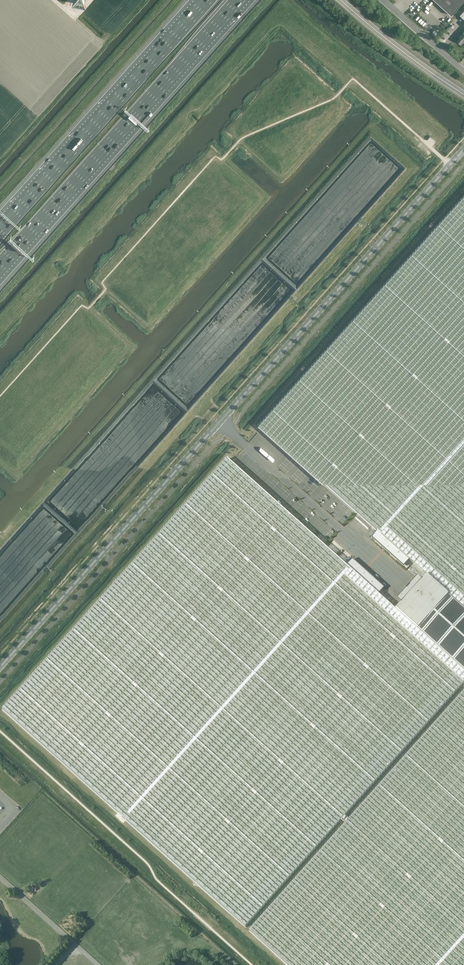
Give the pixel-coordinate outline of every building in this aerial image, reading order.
[(451,15),(463,1),(463,0),(435,0),(451,15)] [(2,710),(245,927),(463,683),(463,195),(258,425),(377,531),(371,538),(396,561),(396,560),(401,564),(406,558),(409,561),(409,560),(427,575),(421,581),(418,578),(415,581),(414,582),(436,602),(429,609),(423,617),(401,597),(399,599),(397,601),(401,604),(399,606),(395,610),(378,595),(376,592),(382,586),(368,574),(352,559),(346,566),(227,459),(2,710)] [(249,931),(287,964),(463,964),(463,692),(249,931)]
